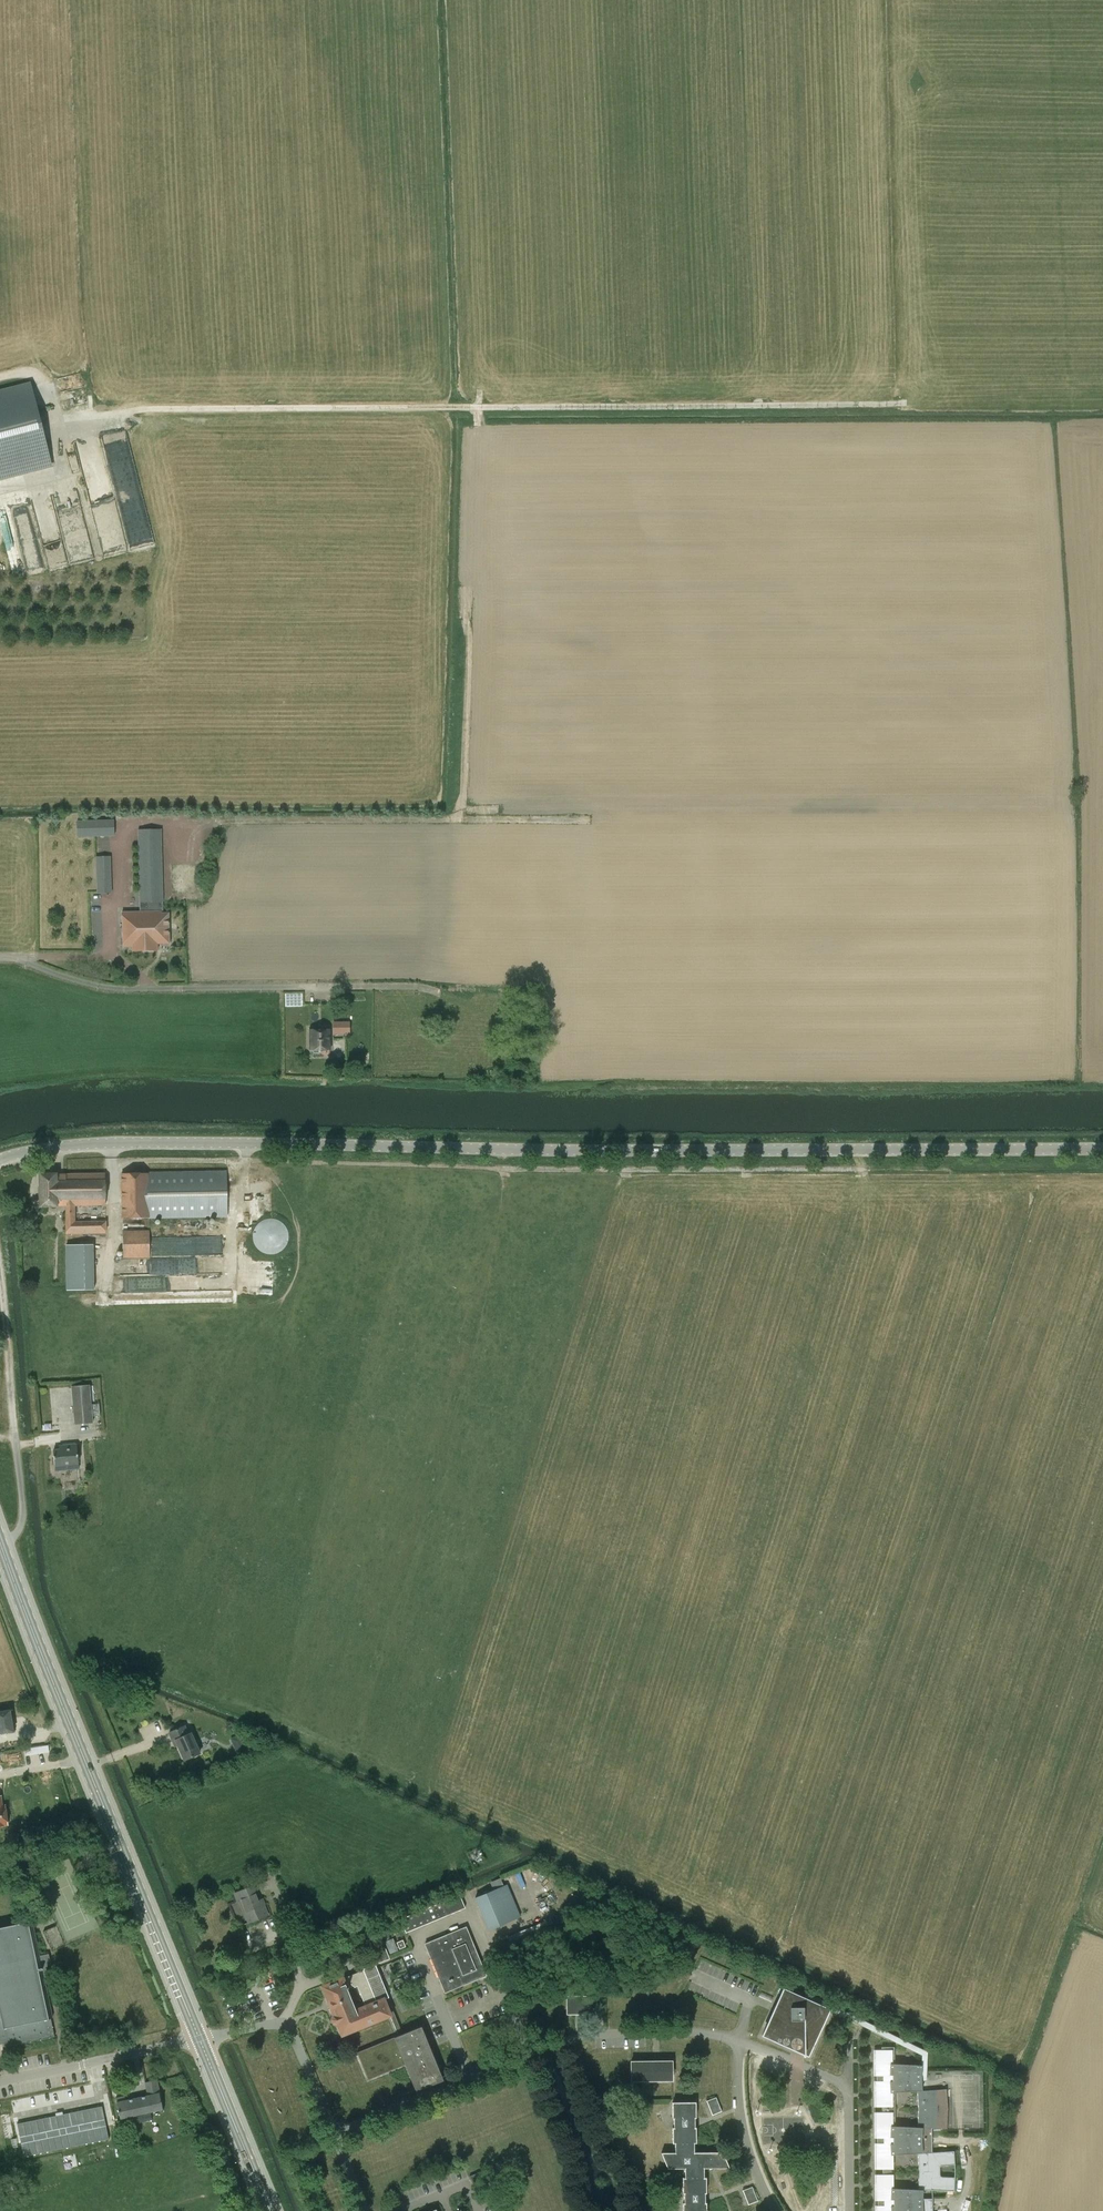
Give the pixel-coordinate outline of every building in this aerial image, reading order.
[(51,465),(30,385),(0,393),(0,478),(51,465)] [(114,836),(114,820),(77,821),(77,836),(114,836)] [(138,830),(140,912),(122,912),(123,947),(132,947),(132,951),(157,951),(157,944),(169,943),(168,913),(161,913),(161,912),(163,912),(161,829),(138,830)] [(111,892),(110,857),(96,857),(97,893),(111,892)] [(329,1031),(317,1031),(310,1031),(310,1050),(329,1050),(329,1031)] [(226,1172),(149,1173),(121,1174),(122,1219),(227,1217),(226,1172)] [(104,1205),(103,1174),(40,1175),(41,1206),(65,1206),(66,1234),(105,1233),(105,1222),(75,1222),(75,1206),(104,1205)] [(149,1258),(149,1231),(122,1231),(123,1258),(149,1258)] [(259,1240),(259,1252),(287,1251),(287,1235),(263,1236),(263,1240),(259,1240)] [(99,1289),(98,1243),(69,1244),(70,1290),(99,1289)] [(70,1386),(73,1415),(74,1424),(92,1423),(89,1385),(70,1386)] [(54,1451),(55,1472),(78,1470),(76,1445),(59,1446),(59,1450),(54,1451)] [(13,1731),(9,1710),(0,1712),(0,1734),(13,1731)] [(177,1745),(183,1760),(199,1753),(190,1733),(188,1734),(184,1726),(168,1733),(174,1746),(177,1745)] [(235,1748),(238,1755),(246,1752),(243,1745),(235,1748)] [(488,1930),(519,1917),(506,1885),(475,1898),(488,1930)] [(267,1915),(263,1904),(264,1904),(262,1899),(258,1901),(252,1886),(234,1893),(237,1901),(239,1900),(248,1923),(267,1915)] [(405,1933),(432,1922),(465,1908),(459,1894),(399,1919),(405,1933)] [(1,2040),(2,2043),(6,2042),(7,2046),(54,2036),(51,2018),(52,2018),(45,1983),(55,1981),(49,1953),(40,1955),(32,1921),(0,1927),(0,2040),(1,2040)] [(476,1951),(466,1927),(425,1944),(435,1968),(476,1951)] [(373,1952),(378,1964),(389,1959),(384,1947),(373,1952)] [(476,1951),(435,1968),(445,1992),(486,1975),(476,1951)] [(387,1998),(388,1997),(374,1964),(362,1969),(362,1970),(320,1987),(321,1989),(320,1991),(322,1995),(324,1996),(331,2015),(330,2019),(331,2024),(336,2025),(340,2036),(389,2015),(397,2035),(357,2052),(368,2079),(405,2065),(416,2091),(443,2080),(421,2026),(402,2034),(387,1998)] [(783,1989),(762,2035),(802,2035),(802,2054),(808,2056),(828,2010),(803,1999),(783,1989)] [(805,1995),(803,1999),(828,2010),(921,2056),(921,2065),(921,2071),(921,2076),(921,2078),(921,2080),(921,2081),(926,2081),(927,2052),(831,2005),(805,1993),(805,1995)] [(405,1994),(398,1997),(403,2009),(410,2006),(405,1994)] [(595,1996),(566,1997),(566,2014),(595,2014),(595,2001),(601,2001),(601,1994),(595,1994),(595,1996)] [(875,2063),(873,2063),(873,2075),(875,2075),(875,2078),(921,2078),(921,2076),(921,2071),(921,2065),(893,2064),(893,2047),(880,2047),(880,2051),(875,2051),(875,2063)] [(643,2080),(672,2080),(672,2061),(631,2062),(631,2073),(630,2073),(630,2075),(631,2075),(631,2080),(632,2080),(632,2083),(642,2084),(643,2080)] [(873,2081),(873,2093),(876,2093),(876,2105),(882,2105),(882,2109),(889,2109),(889,2105),(893,2105),(893,2092),(916,2091),(917,2109),(947,2109),(946,2089),(921,2091),(921,2081),(921,2080),(921,2078),(875,2078),(875,2081),(873,2081)] [(159,2093),(158,2093),(156,2094),(155,2087),(158,2087),(156,2080),(145,2082),(147,2089),(148,2089),(150,2095),(125,2101),(124,2097),(125,2097),(125,2096),(115,2098),(115,2099),(116,2099),(116,2103),(118,2113),(127,2111),(128,2116),(152,2111),(153,2114),(163,2111),(159,2093)] [(716,2097),(706,2101),(712,2115),(721,2111),(716,2097)] [(673,2123),(694,2122),(694,2118),(695,2118),(695,2102),(672,2102),(672,2118),(673,2118),(673,2123)] [(102,2106),(17,2124),(24,2156),(109,2138),(102,2106)] [(876,2126),(874,2126),(874,2138),(875,2138),(875,2141),(931,2140),(931,2128),(946,2129),(947,2109),(917,2109),(917,2127),(893,2126),(893,2113),(890,2113),(889,2109),(882,2109),(882,2114),(876,2114),(876,2126)] [(674,2143),(674,2148),(693,2148),(693,2143),(695,2143),(695,2127),(694,2127),(694,2122),(673,2123),(673,2127),(672,2128),(672,2143),(674,2143)] [(875,2144),(874,2144),(874,2156),(876,2156),(876,2168),(883,2168),(883,2172),(890,2172),(890,2155),(917,2153),(918,2171),(939,2171),(939,2167),(940,2166),(941,2165),(954,2164),(954,2151),(931,2152),(931,2140),(875,2141),(875,2144)] [(693,2152),(693,2148),(674,2148),(674,2152),(661,2153),(664,2161),(665,2161),(666,2165),(674,2165),(674,2168),(684,2168),(684,2173),(703,2173),(703,2168),(728,2168),(725,2160),(724,2160),(723,2155),(715,2156),(715,2152),(693,2152)] [(876,2188),(874,2188),(874,2200),(876,2200),(876,2203),(922,2203),(922,2201),(922,2199),(922,2190),(954,2191),(954,2178),(941,2177),(940,2177),(939,2175),(939,2171),(918,2171),(917,2190),(890,2188),(890,2172),(883,2172),(883,2176),(876,2176),(876,2188)] [(683,2194),(683,2198),(704,2198),(704,2193),(705,2193),(705,2177),(703,2177),(703,2173),(684,2173),(684,2178),(682,2178),(682,2193),(683,2194)] [(743,2190),(749,2204),(757,2201),(752,2186),(743,2190)] [(704,2198),(683,2198),(683,2203),(682,2203),(682,2210),(706,2210),(705,2203),(704,2198)] [(874,2210),(932,2210),(932,2198),(922,2199),(922,2201),(922,2203),(876,2203),(876,2206),(874,2206),(874,2210)]
